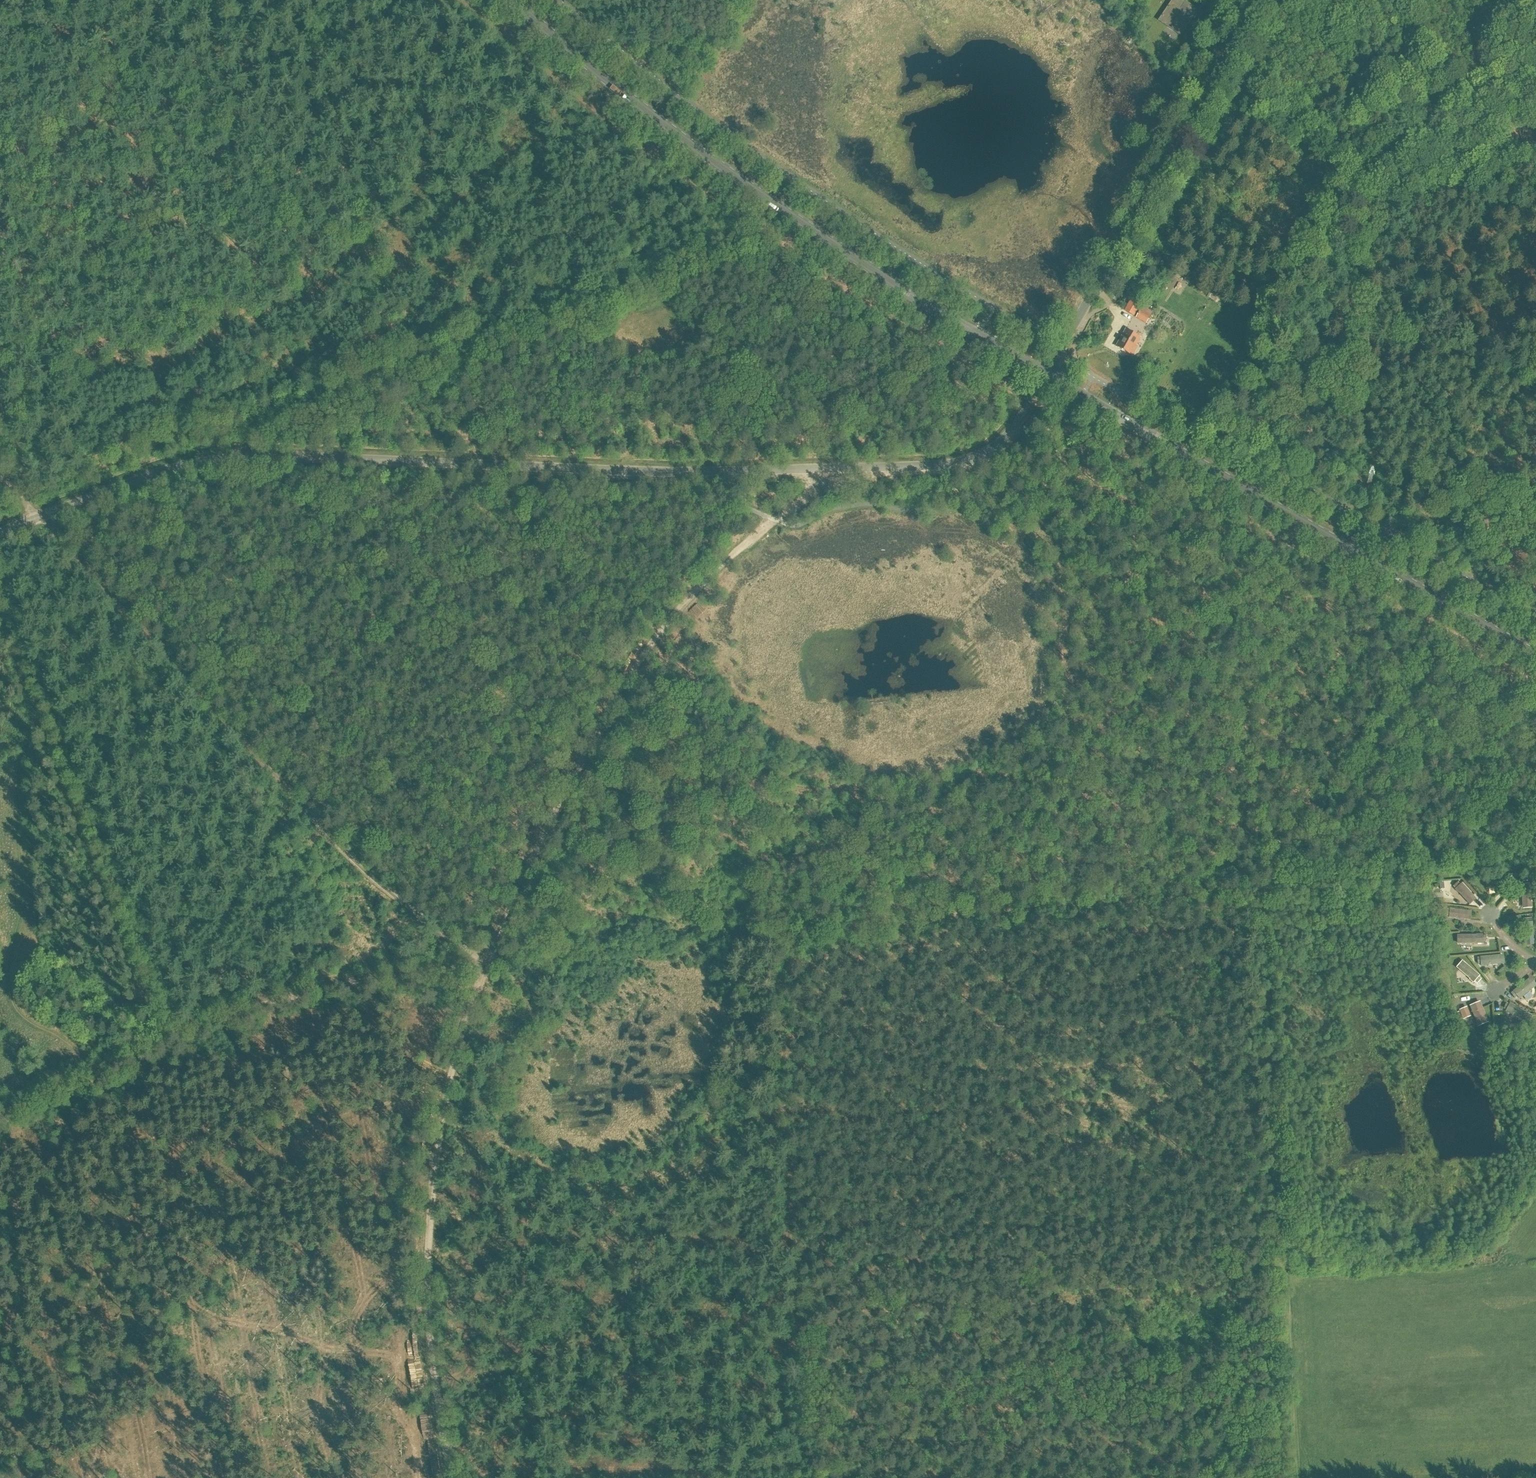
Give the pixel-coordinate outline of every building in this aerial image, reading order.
[(1160,21),(1180,34),(1190,19),(1198,24),(1202,17),(1177,0),(1174,0),(1160,21)] [(1167,287),(1172,290),(1183,271),(1179,269),(1175,276),(1174,275),(1167,287)] [(1124,311),(1134,317),(1139,307),(1129,301),(1124,311)] [(1156,315),(1163,319),(1167,311),(1161,308),(1156,315)] [(1136,318),(1146,324),(1150,316),(1140,310),(1136,318)] [(1125,330),(1116,347),(1132,356),(1137,347),(1136,346),(1140,338),(1125,330)] [(1509,877),(1487,881),(1488,890),(1510,888),(1510,886),(1514,885),(1513,883),(1513,877),(1509,878),(1509,877)] [(1532,908),(1530,884),(1528,884),(1528,881),(1522,882),(1522,884),(1521,884),(1523,909),(1532,908)] [(1455,889),(1469,905),(1476,899),(1461,883),(1460,884),(1458,882),(1453,886),(1455,889)] [(1471,912),(1450,909),(1446,909),(1446,915),(1449,915),(1448,918),(1470,921),(1471,912)] [(1526,945),(1534,945),(1533,922),(1532,918),(1525,918),(1525,922),(1524,922),(1526,945)] [(1457,935),(1457,943),(1483,944),(1483,941),(1486,941),(1486,935),(1457,935)] [(1480,957),(1481,966),(1504,964),(1503,955),(1480,957)] [(1456,968),(1473,983),(1479,976),(1462,961),(1456,968)] [(1519,999),(1535,986),(1535,985),(1530,978),(1513,991),(1519,999)] [(1480,1003),(1470,1006),(1478,1026),(1488,1022),(1480,1003)] [(1532,1016),(1510,1003),(1505,1011),(1528,1023),(1532,1016)] [(1467,1008),(1459,1011),(1462,1019),(1470,1016),(1467,1008)]
